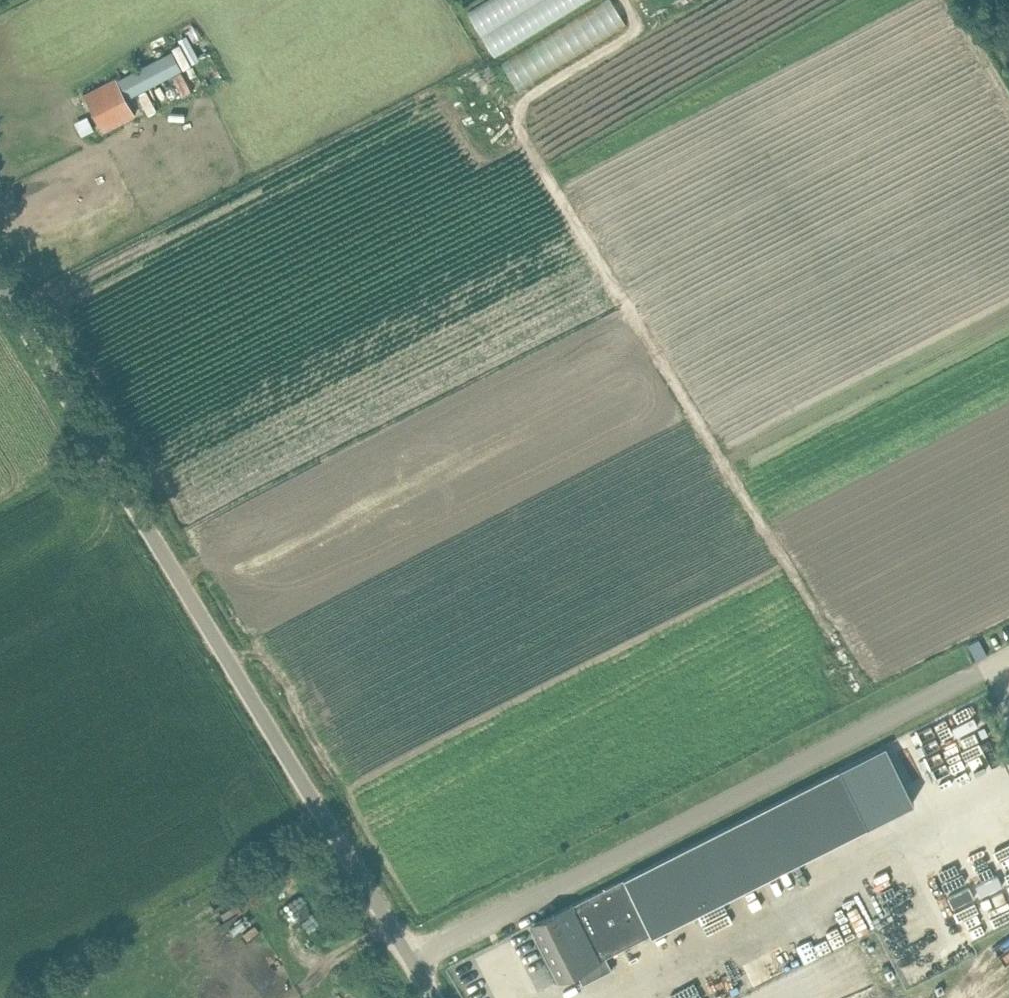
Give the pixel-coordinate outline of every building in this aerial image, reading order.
[(135,113),(127,99),(184,69),(175,50),(118,80),(115,76),(83,92),(103,130),(135,113)] [(956,712),(976,754),(1002,742),(982,700),(956,712)] [(624,878),(534,923),(562,978),(576,971),(580,969),(585,977),(592,974),(588,964),(605,955),(651,932),(651,933),(789,864),(914,801),(907,787),(886,745),(767,805),(624,878)]
